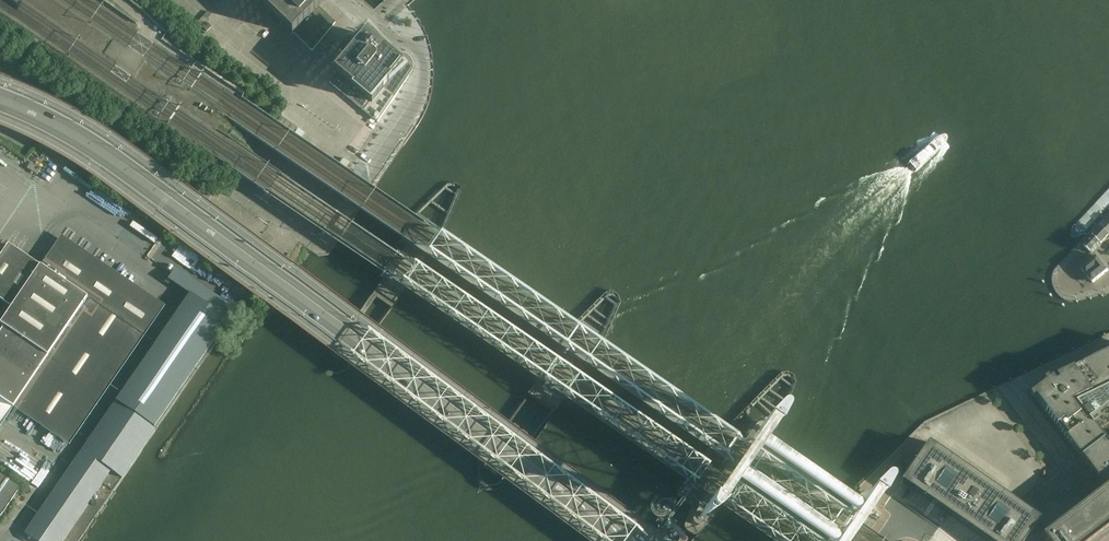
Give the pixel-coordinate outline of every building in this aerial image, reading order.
[(257,1),(292,35),(293,33),(307,47),(312,51),(319,42),(335,23),(319,7),(326,0),(257,0),(257,1)] [(207,23),(202,27),(207,32),(211,27),(207,23)] [(327,81),(378,123),(401,89),(411,74),(413,71),(413,68),(414,65),(413,63),(412,60),(410,58),(408,56),(405,55),(403,54),(400,54),(397,54),(395,55),(392,57),(372,40),(366,35),(359,43),(350,36),(349,37),(339,49),(339,50),(347,57),(327,81)] [(1094,238),(1101,244),(1108,236),(1108,235),(1103,229),(1094,238)] [(1101,244),(1094,238),(1084,248),(1091,254),(1101,244)] [(0,332),(0,398),(14,407),(88,297),(41,266),(9,244),(0,257),(0,299),(12,307),(1,323),(4,326),(0,332)] [(1097,256),(1081,269),(1093,283),(1108,271),(1097,256)] [(189,294),(116,401),(155,428),(229,320),(190,293),(189,294)] [(1080,457),(1104,439),(1090,420),(1108,405),(1108,351),(1055,377),(1058,381),(1055,383),(1052,378),(1032,394),(1030,395),(1032,399),(1034,397),(1080,457)] [(110,473),(111,471),(122,479),(156,430),(115,402),(24,533),(35,540),(64,540),(110,473)] [(1108,528),(1108,446),(1104,439),(1080,457),(1105,489),(1094,497),(1094,496),(1042,536),(1046,540),(1092,540),(1097,537),(1108,528)] [(1015,502),(928,442),(901,482),(979,536),(987,540),(1025,540),(1040,519),(1015,502)] [(0,516),(20,487),(0,474),(0,516)] [(846,540),(867,511),(871,504),(872,503),(872,501),(873,500),(873,498),(872,497),(872,496),(871,494),(870,493),(869,492),(868,491),(867,491),(866,490),(864,490),(863,490),(861,491),(858,492),(825,540),(847,540),(846,540)] [(670,533),(677,540),(684,540),(666,521),(667,520),(668,518),(669,517),(669,515),(669,513),(669,511),(668,510),(667,508),(666,507),(664,506),(663,505),(661,504),(659,504),(657,505),(656,505),(654,506),(653,507),(651,509),(651,511),(650,512),(650,514),(650,516),(651,518),(652,519),(653,521),(654,522),(656,523),(658,524),(660,524),(661,524),(664,527),(663,528),(663,530),(664,532),(666,533),(669,533),(670,533)]
